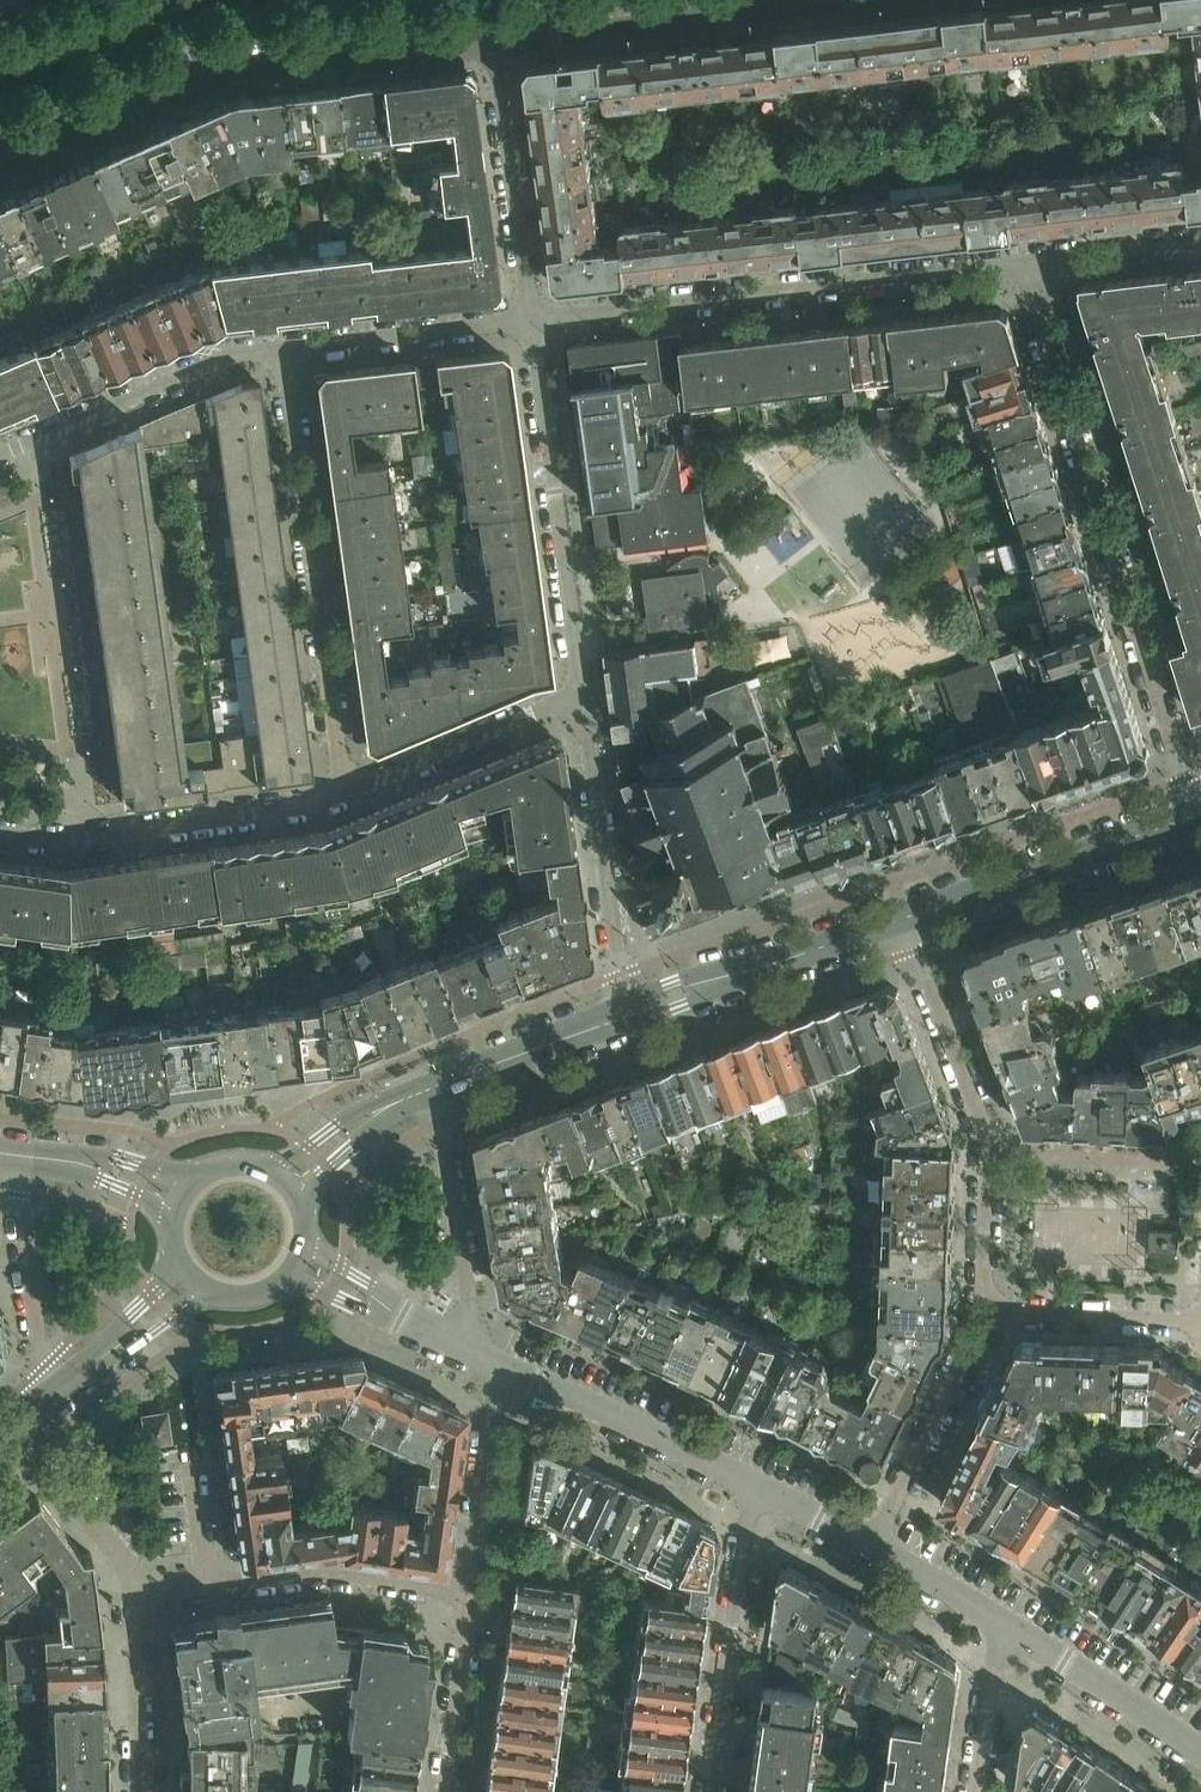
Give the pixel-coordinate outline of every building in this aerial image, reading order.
[(61,16),(59,0),(0,0),(0,25),(61,16)] [(1030,9),(1035,55),(1036,55),(1128,45),(1124,0),(1107,0),(1083,3),(1083,1),(1069,3),(1069,4),(1030,9)] [(1128,45),(1129,45),(1129,48),(1166,44),(1170,38),(1169,22),(1168,18),(1166,0),(1124,0),(1128,45)] [(1168,18),(1181,16),(1182,21),(1182,26),(1196,24),(1200,24),(1200,0),(1166,0),(1168,18)] [(527,22),(525,5),(514,6),(516,23),(527,22)] [(1030,9),(989,14),(995,61),(996,63),(1036,59),(1036,55),(1035,55),(1030,9)] [(988,11),(946,16),(952,66),(995,61),(989,14),(988,14),(988,11)] [(946,16),(906,21),(911,71),(952,66),(946,16)] [(906,21),(863,26),(869,76),(911,71),(906,21)] [(863,26),(821,31),(827,81),(869,76),(863,26)] [(821,31),(779,36),(785,85),(786,85),(827,81),(821,31)] [(778,38),(738,43),(743,89),(744,92),(786,87),(786,85),(785,85),(779,36),(778,36),(778,38)] [(683,49),(646,54),(651,99),(743,89),(738,43),(697,48),(697,46),(683,48),(683,49)] [(603,58),(606,80),(606,85),(608,103),(614,107),(652,103),(651,99),(646,54),(603,58)] [(602,56),(533,64),(527,72),(531,100),(583,94),(593,92),(593,87),(592,81),(606,80),(603,58),(602,59),(602,56)] [(493,244),(477,125),(471,78),(463,72),(383,82),(389,135),(451,127),(456,162),(443,164),(431,165),(435,207),(444,206),(446,216),(465,213),(469,247),(493,244)] [(383,82),(339,87),(345,140),(354,139),(356,147),(361,147),(362,152),(390,149),(389,135),(383,82)] [(339,87),(313,90),(318,144),(345,140),(339,87)] [(313,90),(285,93),(291,147),(318,144),(313,90)] [(285,93),(255,97),(263,162),(293,159),(291,147),(285,93)] [(583,94),(531,100),(536,141),(588,135),(583,94)] [(255,97),(232,100),(219,105),(240,168),(250,164),(263,162),(255,97)] [(219,105),(190,117),(215,179),(240,168),(219,105)] [(190,117),(165,128),(188,183),(191,189),(215,179),(190,117)] [(165,128),(140,139),(163,194),(188,183),(165,128)] [(939,131),(927,133),(928,144),(941,141),(939,131)] [(588,135),(536,141),(542,182),(593,176),(588,135)] [(163,194),(140,139),(116,150),(138,204),(163,194)] [(116,150),(91,160),(114,214),(138,204),(116,150)] [(443,164),(441,152),(429,153),(431,165),(443,164)] [(91,160),(65,172),(91,232),(117,221),(114,214),(91,160)] [(1142,168),(1143,171),(1149,217),(1190,213),(1187,189),(1187,183),(1185,168),(1180,164),(1142,168)] [(359,170),(348,171),(350,196),(361,194),(359,170)] [(1143,171),(1050,181),(1055,228),(1095,223),(1095,225),(1109,224),(1109,222),(1149,217),(1143,171)] [(65,172),(41,182),(66,243),(91,232),(65,172)] [(593,176),(542,182),(548,225),(598,218),(593,176)] [(1199,178),(1199,182),(1200,188),(1187,189),(1190,213),(1190,215),(1200,214),(1200,177),(1199,178)] [(1009,187),(1015,233),(1055,228),(1050,181),(1050,179),(1009,184),(1009,187)] [(41,182),(15,193),(41,254),(66,243),(41,182)] [(1009,187),(967,192),(972,240),(1014,235),(1014,233),(1015,233),(1009,187)] [(967,192),(926,196),(932,245),(972,240),(967,192)] [(0,200),(0,226),(16,265),(41,254),(15,193),(0,200)] [(926,196),(884,201),(890,250),(932,245),(926,196)] [(884,201),(842,206),(848,255),(890,250),(884,201)] [(319,205),(301,207),(303,221),(320,219),(319,205)] [(323,208),(324,219),(350,216),(349,205),(323,208)] [(842,206),(800,211),(804,258),(804,260),(848,255),(842,206)] [(444,207),(420,210),(421,220),(446,217),(444,207)] [(757,212),(757,215),(763,262),(804,257),(804,258),(800,211),(800,208),(757,212)] [(252,212),(238,214),(240,229),(254,227),(252,212)] [(757,215),(666,225),(671,273),(709,268),(709,270),(723,269),(723,267),(763,262),(757,215)] [(598,218),(548,225),(551,252),(601,245),(598,218)] [(372,219),(336,224),(338,238),(373,234),(372,219)] [(457,247),(454,221),(442,222),(445,249),(457,247)] [(624,245),(625,253),(628,278),(671,273),(666,225),(666,223),(628,227),(622,232),(624,245)] [(325,225),(297,229),(299,243),(327,240),(325,225)] [(16,265),(0,226),(0,272),(16,265)] [(286,230),(250,234),(252,249),(288,244),(286,230)] [(234,236),(220,238),(221,252),(236,251),(234,236)] [(146,243),(152,257),(161,253),(155,239),(146,243)] [(166,241),(158,244),(162,253),(170,250),(166,241)] [(493,244),(469,247),(450,249),(457,300),(493,296),(499,288),(493,244)] [(611,244),(601,245),(551,252),(555,282),(563,288),(628,280),(628,278),(625,253),(612,254),(611,247),(611,244)] [(457,300),(450,249),(370,258),(376,309),(457,300)] [(376,309),(370,258),(369,258),(368,250),(270,261),(277,321),(376,309)] [(113,276),(139,264),(134,254),(119,261),(116,254),(105,259),(113,276)] [(112,277),(104,260),(88,268),(95,284),(112,277)] [(270,261),(222,267),(210,268),(224,327),(277,321),(270,261)] [(209,266),(175,280),(200,337),(224,327),(210,268),(209,266)] [(1137,278),(1141,319),(1148,324),(1173,322),(1173,327),(1200,324),(1200,270),(1137,278)] [(1103,283),(1083,285),(1084,292),(1083,292),(1111,380),(1154,366),(1142,329),(1135,324),(1141,319),(1137,278),(1103,282),(1103,283)] [(200,337),(175,280),(151,291),(176,348),(200,337)] [(176,348),(151,291),(126,301),(151,359),(176,348)] [(67,297),(56,302),(60,309),(71,304),(67,297)] [(151,359),(126,301),(103,311),(127,369),(151,359)] [(10,321),(3,306),(0,307),(0,326),(10,321)] [(44,307),(33,312),(37,319),(48,314),(44,307)] [(1001,309),(918,318),(925,380),(934,379),(934,386),(951,384),(948,358),(986,354),(987,364),(1022,353),(1009,314),(1001,309)] [(127,369),(103,311),(80,321),(81,323),(104,379),(127,369)] [(925,380),(918,318),(893,321),(900,376),(901,382),(925,380)] [(893,321),(850,326),(856,381),(900,376),(893,321)] [(81,323),(55,334),(78,390),(104,379),(81,323)] [(856,381),(850,326),(780,335),(786,390),(844,383),(856,381)] [(682,331),(570,344),(592,505),(598,546),(626,542),(627,548),(711,536),(704,484),(687,487),(680,441),(677,442),(676,433),(670,434),(667,411),(681,409),(672,340),(683,338),(682,331)] [(78,390),(55,334),(33,343),(33,342),(31,342),(32,345),(56,400),(78,390)] [(786,390),(780,335),(684,346),(690,401),(691,401),(738,395),(786,390)] [(1200,354),(1200,341),(1182,346),(1185,358),(1200,354)] [(0,359),(0,424),(56,400),(32,345),(0,359)] [(500,352),(436,360),(439,384),(450,382),(456,426),(516,419),(508,358),(500,352)] [(1022,353),(987,364),(966,371),(973,394),(1029,376),(1022,353)] [(435,362),(427,363),(431,387),(438,386),(435,362)] [(412,363),(342,371),(350,428),(420,420),(412,363)] [(418,388),(425,387),(422,363),(415,364),(418,388)] [(1154,366),(1111,380),(1138,467),(1182,453),(1174,427),(1178,426),(1168,393),(1163,395),(1154,366)] [(342,371),(324,373),(318,381),(333,491),(390,483),(387,460),(355,464),(350,428),(342,371)] [(1029,376),(973,394),(969,395),(976,420),(980,418),(1037,401),(1029,376)] [(241,382),(189,404),(145,423),(148,446),(218,436),(267,430),(260,379),(241,382)] [(856,381),(844,383),(845,390),(857,389),(856,381)] [(845,390),(849,426),(861,428),(857,389),(845,390)] [(1037,401),(980,418),(987,443),(999,439),(999,440),(1044,425),(1037,401)] [(902,409),(880,412),(881,425),(903,423),(902,409)] [(923,418),(928,435),(934,433),(929,418),(923,418)] [(516,419),(456,426),(462,472),(523,464),(516,419)] [(173,663),(143,446),(148,446),(145,423),(69,455),(72,476),(79,475),(124,803),(191,794),(190,792),(206,790),(205,786),(226,784),(223,765),(214,766),(213,755),(211,739),(207,739),(183,743),(176,744),(167,673),(168,664),(173,663)] [(1044,425),(999,440),(1007,463),(1052,448),(1044,425)] [(409,429),(411,450),(424,449),(421,428),(409,429)] [(267,430),(218,436),(220,455),(269,448),(267,430)] [(934,433),(928,435),(936,460),(942,458),(934,433)] [(985,444),(970,448),(973,456),(988,451),(985,444)] [(269,448),(220,455),(223,475),(272,468),(269,448)] [(1060,473),(1052,448),(1007,463),(1009,471),(994,476),(999,493),(1015,488),(1060,473)] [(437,453),(424,454),(412,456),(415,477),(427,476),(427,472),(440,470),(437,453)] [(1138,467),(1166,554),(1200,543),(1200,514),(1200,498),(1195,480),(1191,482),(1182,453),(1138,467)] [(523,464),(462,472),(465,494),(526,486),(523,464)] [(272,468),(223,475),(226,495),(274,488),(272,468)] [(1067,496),(1060,473),(1015,488),(1022,511),(1067,496)] [(390,483),(333,491),(343,565),(402,556),(393,483),(390,483)] [(526,486),(465,494),(468,518),(476,517),(483,565),(488,564),(535,557),(526,486)] [(274,488),(226,495),(228,514),(277,508),(274,488)] [(1067,496),(1022,511),(1030,535),(1075,520),(1067,496)] [(964,520),(959,507),(951,509),(949,509),(954,524),(964,520)] [(277,508),(228,514),(231,534),(280,528),(277,508)] [(1023,569),(1084,550),(1075,520),(1030,535),(1014,540),(1023,569)] [(280,528),(231,534),(234,555),(282,548),(280,528)] [(443,583),(456,582),(450,539),(438,540),(443,583)] [(1166,554),(1193,640),(1200,638),(1200,543),(1166,554)] [(282,548),(234,555),(236,574),(285,568),(282,548)] [(1084,550),(1039,564),(1047,587),(1091,573),(1084,550)] [(978,552),(965,555),(970,574),(983,570),(978,552)] [(687,555),(685,557),(682,558),(669,568),(675,576),(676,581),(653,584),(659,630),(705,623),(705,618),(724,615),(719,582),(731,573),(721,561),(714,566),(710,561),(710,555),(705,554),(702,553),(699,553),(696,553),(693,554),(690,554),(687,555)] [(402,556),(343,565),(352,635),(380,632),(412,627),(402,556)] [(542,608),(535,557),(488,564),(494,615),(509,613),(542,608)] [(285,568),(236,574),(239,594),(288,588),(285,568)] [(982,573),(967,577),(970,586),(976,584),(984,581),(982,573)] [(1091,573),(1047,587),(1055,611),(1099,597),(1091,573)] [(1011,653),(1003,628),(1000,629),(986,581),(984,581),(976,584),(998,657),(1011,653)] [(288,588),(239,594),(242,615),(291,608),(288,588)] [(1099,597),(1055,611),(1041,615),(1049,640),(1107,622),(1099,597)] [(291,608),(242,615),(245,635),(293,628),(291,608)] [(552,679),(542,608),(509,613),(510,618),(493,620),(496,638),(502,637),(503,645),(509,693),(532,683),(552,679)] [(1114,645),(1107,622),(1049,640),(1040,643),(1047,665),(1057,662),(1058,665),(1085,655),(1085,654),(1114,645)] [(431,637),(445,635),(443,623),(429,625),(431,637)] [(293,628),(245,635),(247,655),(296,648),(293,628)] [(386,679),(380,632),(352,635),(367,745),(375,749),(436,723),(429,666),(407,669),(407,676),(386,679)] [(1193,640),(1190,645),(1176,649),(1183,672),(1200,667),(1200,638),(1193,640)] [(698,640),(606,652),(615,718),(659,710),(696,697),(693,672),(703,670),(698,640)] [(429,660),(429,666),(436,723),(509,693),(503,645),(466,650),(467,658),(453,660),(453,657),(429,660)] [(1130,695),(1114,645),(1085,654),(1085,655),(1097,690),(1095,691),(1100,706),(1101,705),(1130,695)] [(296,648),(247,655),(250,674),(299,668),(296,648)] [(1018,728),(993,657),(939,678),(964,748),(966,747),(992,738),(1018,728)] [(760,661),(746,667),(750,676),(763,671),(760,661)] [(1183,672),(1196,714),(1198,713),(1200,714),(1200,712),(1200,667),(1183,672)] [(299,668),(250,674),(253,694),(302,688),(299,668)] [(749,676),(696,697),(659,710),(615,718),(623,777),(632,801),(627,803),(628,805),(633,803),(651,853),(646,855),(647,857),(652,856),(655,864),(648,867),(658,894),(640,901),(653,936),(821,873),(799,812),(749,676)] [(302,688),(253,694),(255,714),(304,708),(302,688)] [(1147,750),(1130,695),(1101,705),(1121,766),(1143,759),(1147,750)] [(850,705),(830,712),(832,718),(834,722),(854,715),(850,705)] [(1121,766),(1101,705),(1100,706),(1074,714),(1094,776),(1121,766)] [(215,707),(214,707),(215,720),(217,720),(224,719),(223,706),(215,707)] [(304,708),(255,714),(258,733),(307,726),(304,708)] [(930,711),(921,714),(925,726),(934,722),(930,711)] [(1074,714),(1047,723),(1068,785),(1094,776),(1074,714)] [(838,731),(834,722),(832,718),(801,728),(807,743),(810,752),(818,749),(817,746),(840,738),(838,731)] [(1068,785),(1047,723),(1021,732),(1042,795),(1068,785)] [(307,726),(258,733),(219,738),(223,765),(226,784),(226,787),(314,775),(307,726)] [(1042,795),(1021,732),(1020,728),(1018,728),(992,738),(1015,804),(1042,795)] [(937,757),(929,732),(920,735),(930,763),(939,760),(937,757)] [(569,801),(561,742),(551,737),(449,780),(464,839),(489,833),(481,802),(507,795),(509,808),(538,805),(569,801)] [(1015,804),(992,738),(966,747),(990,813),(1015,804)] [(966,747),(964,748),(937,757),(939,760),(941,767),(961,823),(990,813),(966,747)] [(875,751),(881,767),(887,765),(881,749),(875,751)] [(941,767),(914,776),(934,832),(961,823),(941,767)] [(914,776),(887,786),(907,842),(931,834),(933,833),(934,832),(914,776)] [(851,778),(834,784),(821,789),(825,799),(855,788),(851,778)] [(449,780),(426,790),(442,849),(465,843),(464,839),(449,780)] [(887,786),(861,795),(860,795),(880,851),(907,842),(887,786)] [(426,790),(402,800),(418,859),(443,852),(442,849),(426,790)] [(858,790),(829,801),(852,862),(880,851),(860,795),(861,795),(858,790)] [(402,800),(331,830),(347,888),(371,883),(370,879),(395,873),(394,869),(419,862),(418,859),(402,800)] [(569,801),(538,805),(509,808),(515,858),(524,858),(576,852),(569,801)] [(829,801),(799,812),(821,873),(852,862),(829,801)] [(329,831),(305,835),(315,894),(347,888),(331,830),(329,831)] [(305,835),(233,846),(242,907),(315,896),(315,894),(305,835)] [(233,846),(209,849),(217,907),(218,911),(242,907),(233,846)] [(209,849),(139,860),(147,917),(217,907),(209,849)] [(576,852),(524,858),(536,887),(554,884),(555,899),(557,911),(583,908),(576,852)] [(147,917),(139,860),(68,871),(67,871),(66,927),(97,924),(147,917)] [(67,871),(0,862),(0,925),(9,926),(9,921),(66,927),(67,871)] [(1171,886),(1192,949),(1200,946),(1200,898),(1194,877),(1171,886)] [(470,879),(457,883),(461,893),(473,888),(470,879)] [(456,882),(433,892),(436,900),(459,890),(456,882)] [(1171,886),(1143,895),(1164,959),(1192,949),(1171,886)] [(1143,895),(1116,904),(1137,968),(1164,959),(1143,895)] [(557,911),(555,899),(542,904),(567,969),(585,962),(589,954),(583,908),(557,911)] [(411,901),(395,908),(398,916),(414,909),(411,901)] [(567,969),(542,904),(519,913),(545,978),(567,969)] [(1116,904),(1090,913),(1111,977),(1137,968),(1116,904)] [(309,918),(285,922),(288,935),(293,935),(294,945),(308,943),(306,932),(327,929),(325,913),(309,916),(309,918)] [(545,978),(519,913),(497,922),(503,937),(522,987),(545,978)] [(1090,913),(1062,923),(1083,986),(1111,977),(1090,913)] [(372,919),(362,923),(365,930),(375,926),(372,919)] [(23,956),(27,924),(13,923),(10,954),(23,956)] [(1062,923),(1030,934),(1046,981),(1066,974),(1069,985),(1079,988),(1083,986),(1062,923)] [(348,929),(339,932),(343,943),(352,941),(348,929)] [(44,958),(47,936),(47,932),(32,930),(28,956),(44,958)] [(223,931),(174,938),(176,952),(225,945),(223,931)] [(1030,934),(998,946),(1020,1009),(1032,1004),(1027,987),(1046,981),(1030,934)] [(503,937),(480,947),(499,996),(522,987),(503,937)] [(174,938),(152,941),(155,954),(176,952),(174,938)] [(258,940),(231,944),(233,960),(260,956),(258,940)] [(152,941),(128,945),(130,958),(155,954),(152,941)] [(998,946),(970,956),(966,964),(988,1021),(1020,1009),(998,946)] [(480,947),(458,955),(477,1005),(499,996),(480,947)] [(205,950),(189,952),(191,966),(207,964),(205,950)] [(169,955),(153,957),(155,972),(171,969),(169,955)] [(458,955),(437,963),(456,1013),(477,1005),(458,955)] [(434,957),(409,967),(430,1024),(456,1013),(437,963),(434,957)] [(430,1024),(409,967),(384,977),(406,1033),(430,1024)] [(384,977),(357,987),(380,1044),(406,1033),(384,977)] [(238,999),(237,986),(236,981),(217,983),(219,1002),(238,999)] [(891,985),(870,993),(891,1050),(892,1054),(900,1052),(920,1044),(899,989),(891,985)] [(319,997),(319,1004),(326,1067),(353,1063),(357,1059),(356,1053),(380,1044),(357,987),(319,997)] [(18,988),(16,998),(27,1000),(28,1000),(30,990),(18,988)] [(36,1084),(46,1020),(46,1019),(50,992),(30,990),(28,1000),(27,1000),(15,1082),(36,1084)] [(211,992),(183,995),(184,1006),(212,1003),(211,992)] [(870,993),(844,1002),(865,1060),(891,1050),(870,993)] [(1200,1002),(1200,993),(1179,1002),(1182,1009),(1200,1002)] [(1163,1000),(1167,1014),(1179,1010),(1174,996),(1163,1000)] [(0,1012),(0,1079),(15,1082),(27,1000),(16,998),(13,1014),(0,1012)] [(844,1002),(816,1013),(837,1069),(865,1060),(844,1002)] [(1020,1009),(988,1021),(1001,1055),(1057,1033),(1051,1027),(1038,1030),(1033,1016),(1040,1014),(1036,1003),(1032,1004),(1020,1009)] [(319,1004),(293,1008),(300,1071),(326,1067),(319,1004)] [(293,1008),(266,1011),(274,1074),(300,1071),(293,1008)] [(274,1074),(266,1011),(240,1014),(241,1015),(247,1078),(274,1074)] [(839,1073),(837,1069),(816,1013),(789,1023),(812,1083),(839,1073)] [(247,1078),(241,1015),(213,1018),(220,1081),(247,1078)] [(213,1018),(184,1022),(192,1085),(220,1081),(213,1018)] [(63,1023),(46,1020),(36,1084),(80,1090),(73,1033),(62,1030),(63,1023)] [(157,1022),(137,1024),(146,1091),(166,1089),(158,1025),(157,1022)] [(184,1022),(158,1025),(166,1089),(192,1085),(184,1022)] [(812,1083),(789,1023),(762,1033),(784,1093),(812,1083)] [(137,1024),(115,1027),(124,1094),(146,1091),(137,1024)] [(115,1027),(94,1030),(103,1097),(124,1094),(115,1027)] [(94,1030),(73,1033),(80,1090),(81,1090),(82,1100),(103,1097),(94,1030)] [(785,1096),(784,1093),(762,1033),(732,1044),(756,1106),(785,1096)] [(1057,1033),(1001,1055),(1010,1080),(1061,1062),(1056,1050),(1059,1049),(1057,1033)] [(1154,1074),(1170,1122),(1177,1121),(1180,1115),(1179,1111),(1192,1105),(1193,1108),(1200,1105),(1200,1052),(1195,1036),(1146,1052),(1154,1074)] [(732,1044),(706,1054),(729,1116),(756,1106),(732,1044)] [(920,1044),(900,1052),(903,1061),(903,1067),(897,1069),(900,1078),(884,1085),(891,1108),(938,1091),(920,1044)] [(706,1054),(683,1063),(705,1125),(729,1116),(706,1054)] [(1061,1062),(1010,1080),(1021,1107),(1062,1092),(1064,1087),(1058,1074),(1063,1072),(1064,1069),(1061,1062)] [(683,1063),(653,1074),(675,1136),(705,1125),(683,1063)] [(1082,1071),(1081,1093),(1080,1129),(1105,1130),(1107,1072),(1082,1071)] [(1134,1073),(1107,1072),(1105,1130),(1132,1131),(1134,1077),(1134,1073)] [(653,1074),(621,1086),(646,1148),(675,1137),(674,1136),(675,1136),(653,1074)] [(1170,1122),(1154,1074),(1147,1077),(1134,1077),(1132,1131),(1168,1132),(1168,1122),(1170,1122)] [(621,1086),(600,1094),(624,1154),(627,1162),(647,1154),(645,1148),(646,1148),(621,1086)] [(938,1091),(891,1108),(873,1114),(879,1132),(878,1148),(888,1149),(955,1152),(956,1138),(938,1091)] [(1062,1092),(1021,1107),(1028,1127),(1080,1129),(1081,1093),(1062,1092)] [(600,1094),(574,1105),(596,1162),(597,1166),(624,1154),(600,1094)] [(574,1105),(552,1113),(562,1143),(568,1166),(577,1163),(579,1170),(596,1162),(574,1105)] [(552,1113),(485,1139),(482,1144),(486,1163),(546,1153),(546,1150),(562,1143),(552,1113)] [(813,1142),(807,1143),(811,1156),(817,1154),(813,1142)] [(795,1148),(804,1174),(814,1170),(805,1144),(795,1148)] [(955,1152),(888,1149),(887,1178),(954,1182),(955,1152)] [(546,1153),(486,1163),(490,1188),(550,1179),(546,1153)] [(954,1182),(887,1178),(885,1209),(953,1212),(954,1182)] [(550,1179),(490,1188),(494,1215),(554,1206),(550,1179)] [(696,1194),(678,1200),(681,1212),(700,1206),(696,1194)] [(748,1203),(728,1209),(733,1222),(752,1216),(748,1203)] [(671,1235),(679,1211),(663,1205),(654,1229),(671,1235)] [(554,1206),(494,1215),(499,1242),(558,1232),(554,1206)] [(953,1212),(885,1209),(884,1237),(952,1240),(953,1212)] [(1151,1229),(1150,1252),(1179,1253),(1180,1230),(1151,1229)] [(558,1232),(499,1242),(503,1268),(562,1258),(558,1232)] [(952,1240),(884,1237),(882,1270),(951,1272),(952,1240)] [(582,1255),(574,1272),(556,1312),(583,1323),(607,1267),(582,1255)] [(679,1255),(671,1272),(678,1275),(686,1258),(679,1255)] [(562,1258),(503,1268),(507,1291),(556,1312),(574,1272),(564,1268),(562,1258)] [(607,1267),(583,1323),(608,1334),(634,1280),(607,1267)] [(951,1272),(882,1270),(881,1297),(950,1299),(951,1272)] [(733,1291),(731,1296),(740,1300),(746,1288),(731,1279),(726,1287),(733,1291)] [(634,1280),(608,1334),(620,1340),(637,1348),(663,1294),(634,1280)] [(663,1294),(637,1348),(653,1355),(665,1361),(692,1307),(663,1294)] [(950,1299),(881,1297),(880,1327),(946,1331),(949,1325),(950,1299)] [(692,1307),(665,1361),(679,1367),(695,1374),(724,1315),(695,1300),(692,1307)] [(724,1315),(695,1374),(704,1379),(723,1388),(753,1329),(724,1315)] [(946,1331),(880,1327),(879,1339),(876,1346),(927,1371),(946,1331)] [(753,1329),(723,1388),(751,1402),(780,1343),(782,1337),(771,1332),(768,1337),(753,1329)] [(1050,1343),(1020,1342),(1002,1379),(1038,1397),(1043,1388),(1049,1388),(1050,1343)] [(780,1343),(751,1402),(778,1415),(806,1358),(810,1351),(799,1346),(796,1350),(780,1343)] [(1087,1345),(1050,1343),(1049,1388),(1049,1394),(1085,1395),(1087,1345)] [(1122,1346),(1087,1345),(1085,1395),(1121,1397),(1122,1346)] [(927,1371),(876,1346),(872,1359),(877,1365),(882,1368),(871,1388),(872,1393),(882,1398),(907,1411),(927,1371)] [(1122,1346),(1121,1397),(1120,1406),(1152,1408),(1154,1347),(1122,1346)] [(1165,1348),(1154,1347),(1152,1408),(1177,1409),(1198,1377),(1164,1355),(1165,1348)] [(338,1424),(339,1421),(362,1367),(361,1367),(364,1361),(364,1360),(364,1359),(364,1358),(363,1356),(362,1355),(360,1355),(358,1355),(323,1359),(325,1371),(329,1402),(323,1403),(326,1425),(338,1424)] [(806,1358),(778,1415),(803,1428),(829,1378),(823,1366),(806,1358)] [(329,1402),(325,1371),(323,1359),(290,1364),(292,1375),(298,1428),(326,1425),(323,1403),(329,1402)] [(298,1428),(292,1375),(290,1364),(254,1368),(260,1411),(264,1411),(268,1432),(298,1428)] [(363,1443),(391,1380),(362,1367),(339,1421),(361,1431),(357,1441),(363,1443)] [(217,1408),(222,1407),(223,1414),(246,1410),(251,1434),(268,1432),(264,1411),(260,1411),(254,1368),(213,1374),(217,1408)] [(1198,1377),(1177,1409),(1178,1409),(1162,1434),(1189,1451),(1200,1432),(1200,1379),(1198,1377)] [(829,1378),(803,1428),(812,1432),(829,1441),(850,1400),(834,1392),(829,1378)] [(1002,1379),(986,1412),(1023,1430),(1030,1433),(1037,1418),(1034,1416),(1043,1400),(1038,1397),(1002,1379)] [(393,1446),(417,1391),(391,1380),(363,1443),(368,1446),(373,1436),(393,1446)] [(443,1403),(417,1391),(393,1446),(419,1458),(443,1403)] [(850,1400),(829,1441),(854,1455),(882,1398),(872,1393),(872,1394),(865,1407),(850,1400)] [(882,1398),(854,1455),(873,1465),(882,1462),(907,1411),(882,1398)] [(460,1410),(443,1403),(419,1458),(429,1462),(428,1470),(457,1474),(464,1419),(460,1410)] [(246,1410),(223,1414),(230,1465),(255,1462),(251,1434),(246,1410)] [(986,1412),(961,1462),(978,1471),(982,1463),(989,1467),(1001,1446),(1010,1450),(1023,1430),(986,1412)] [(166,1414),(151,1416),(145,1417),(148,1442),(169,1440),(166,1414)] [(1189,1451),(1199,1458),(1200,1454),(1200,1432),(1189,1451)] [(1084,1438),(1081,1448),(1091,1451),(1094,1441),(1084,1438)] [(1099,1441),(1096,1450),(1107,1454),(1109,1445),(1099,1441)] [(540,1445),(532,1450),(523,1516),(541,1520),(571,1459),(540,1445)] [(159,1452),(150,1454),(151,1463),(157,1461),(160,1461),(159,1452)] [(1092,1463),(1115,1471),(1119,1461),(1096,1452),(1092,1463)] [(255,1462),(230,1465),(233,1491),(283,1484),(280,1459),(255,1462)] [(597,1471),(571,1459),(541,1520),(568,1532),(597,1471)] [(997,1471),(968,1517),(977,1523),(988,1529),(1025,1472),(1004,1459),(997,1471)] [(961,1462),(945,1496),(948,1506),(968,1517),(997,1471),(989,1467),(982,1463),(978,1471),(961,1462)] [(453,1505),(457,1474),(428,1470),(416,1469),(406,1468),(402,1488),(413,1492),(413,1499),(424,1500),(453,1505)] [(621,1482),(597,1471),(568,1532),(593,1543),(621,1482)] [(1025,1472),(988,1529),(997,1534),(1008,1541),(1044,1483),(1025,1472)] [(646,1494),(621,1482),(593,1543),(618,1555),(646,1494)] [(1044,1483),(1008,1541),(1028,1553),(1061,1499),(1064,1495),(1044,1483)] [(283,1484),(233,1491),(237,1517),(261,1514),(287,1510),(283,1484)] [(671,1506),(646,1494),(618,1555),(643,1566),(671,1506)] [(97,1594),(91,1552),(82,1554),(38,1496),(19,1510),(55,1560),(64,1573),(68,1608),(58,1609),(61,1633),(101,1630),(97,1594)] [(1061,1499),(1028,1553),(1052,1568),(1086,1514),(1061,1499)] [(453,1505),(424,1500),(419,1533),(422,1534),(421,1541),(447,1545),(453,1505)] [(695,1518),(671,1506),(643,1566),(667,1577),(671,1570),(695,1518)] [(350,1508),(348,1524),(344,1548),(344,1555),(370,1558),(378,1512),(350,1508)] [(19,1510),(0,1524),(0,1602),(55,1560),(19,1510)] [(287,1510),(261,1514),(268,1559),(307,1553),(304,1529),(290,1531),(287,1510)] [(406,1516),(378,1512),(370,1558),(400,1563),(404,1531),(406,1516)] [(261,1514),(237,1517),(243,1562),(268,1559),(261,1514)] [(1086,1514),(1052,1568),(1078,1584),(1113,1530),(1086,1514)] [(712,1526),(695,1518),(671,1570),(685,1577),(688,1576),(708,1579),(715,1531),(712,1526)] [(1107,1602),(1143,1547),(1140,1545),(1151,1530),(1139,1523),(1130,1537),(1114,1527),(1113,1530),(1078,1584),(1107,1602)] [(348,1524),(304,1529),(307,1553),(344,1548),(348,1524)] [(447,1545),(421,1541),(422,1534),(419,1533),(404,1531),(400,1563),(437,1568),(445,1562),(447,1545)] [(1143,1547),(1107,1602),(1131,1618),(1168,1562),(1143,1547)] [(1168,1562),(1131,1618),(1156,1634),(1193,1578),(1168,1562)] [(812,1578),(790,1566),(782,1570),(774,1628),(787,1635),(812,1578)] [(704,1607),(708,1579),(688,1576),(685,1577),(684,1589),(675,1587),(674,1596),(673,1602),(704,1607)] [(539,1581),(514,1578),(511,1601),(568,1609),(572,1585),(539,1581)] [(835,1591),(812,1578),(787,1635),(810,1646),(835,1591)] [(1156,1634),(1180,1650),(1200,1620),(1200,1583),(1193,1578),(1156,1634)] [(858,1604),(835,1591),(810,1646),(808,1650),(831,1660),(858,1604)] [(214,1614),(214,1615),(215,1623),(194,1626),(195,1633),(174,1636),(175,1649),(174,1650),(175,1659),(177,1660),(182,1698),(181,1700),(183,1715),(185,1717),(186,1730),(260,1720),(254,1677),(338,1666),(338,1667),(356,1669),(350,1713),(347,1731),(347,1734),(358,1736),(420,1744),(431,1663),(424,1662),(426,1648),(404,1645),(406,1638),(384,1635),(385,1630),(354,1626),(353,1632),(335,1629),(331,1599),(225,1614),(223,1612),(214,1614)] [(704,1607),(673,1602),(650,1599),(646,1623),(701,1630),(704,1607)] [(568,1609),(511,1601),(508,1624),(565,1631),(568,1609)] [(22,1634),(36,1633),(33,1602),(19,1603),(22,1634)] [(880,1615),(858,1604),(831,1660),(832,1661),(830,1663),(854,1673),(880,1615)] [(902,1628),(880,1615),(854,1673),(852,1677),(876,1687),(902,1628)] [(1180,1650),(1191,1657),(1200,1664),(1200,1620),(1180,1650)] [(701,1630),(646,1623),(643,1645),(698,1653),(701,1630)] [(565,1631),(508,1624),(505,1647),(562,1655),(565,1631)] [(924,1641),(902,1628),(876,1687),(900,1698),(901,1696),(924,1641)] [(101,1630),(61,1633),(44,1633),(44,1634),(6,1636),(7,1658),(103,1653),(101,1630)] [(604,1641),(618,1643),(620,1633),(605,1631),(604,1641)] [(945,1654),(924,1641),(901,1696),(922,1705),(927,1695),(945,1654)] [(698,1653),(643,1645),(640,1645),(637,1669),(695,1677),(698,1653)] [(562,1655),(505,1647),(502,1671),(559,1678),(562,1655)] [(768,1669),(767,1678),(793,1684),(803,1661),(779,1652),(774,1670),(768,1669)] [(103,1653),(7,1658),(8,1681),(46,1679),(104,1676),(103,1653)] [(958,1661),(945,1654),(927,1695),(958,1698),(962,1670),(958,1661)] [(695,1677),(637,1669),(634,1693),(692,1701),(695,1677)] [(559,1678),(502,1671),(499,1693),(556,1701),(559,1678)] [(104,1676),(46,1679),(48,1702),(52,1702),(105,1698),(104,1676)] [(849,1684),(832,1680),(829,1694),(846,1698),(849,1684)] [(7,1684),(7,1700),(32,1699),(31,1684),(7,1684)] [(817,1715),(820,1693),(766,1685),(763,1707),(817,1715)] [(556,1701),(499,1693),(495,1717),(553,1724),(556,1701)] [(692,1701),(634,1693),(630,1716),(688,1724),(692,1701)] [(958,1698),(927,1695),(922,1705),(927,1707),(925,1725),(954,1729),(958,1698)] [(107,1747),(106,1723),(105,1698),(52,1702),(54,1750),(55,1773),(108,1771),(107,1747)] [(811,1784),(817,1740),(821,1716),(817,1715),(763,1707),(754,1775),(811,1784)] [(1036,1710),(1028,1714),(1019,1775),(1021,1776),(1028,1780),(1061,1726),(1036,1710)] [(601,1738),(604,1714),(592,1712),(590,1725),(583,1724),(582,1731),(589,1732),(587,1747),(596,1748),(598,1738),(601,1738)] [(688,1724),(630,1716),(627,1740),(685,1748),(688,1724)] [(553,1724),(495,1717),(492,1740),(550,1748),(553,1724)] [(925,1725),(896,1721),(886,1791),(945,1791),(954,1729),(925,1725)] [(1080,1739),(1061,1726),(1028,1780),(1022,1788),(1028,1791),(1047,1791),(1080,1739)] [(831,1742),(850,1745),(852,1730),(833,1728),(831,1742)] [(188,1735),(188,1768),(180,1768),(180,1791),(237,1791),(238,1761),(254,1761),(254,1735),(209,1735),(209,1732),(206,1733),(206,1735),(188,1735)] [(420,1744),(358,1736),(354,1760),(417,1769),(420,1744)] [(1080,1739),(1047,1791),(1074,1791),(1099,1751),(1080,1739)] [(550,1748),(492,1740),(489,1764),(547,1771),(550,1748)] [(685,1748),(627,1740),(624,1764),(682,1772),(685,1748)] [(292,1791),(306,1791),(313,1743),(299,1743),(292,1791)] [(1099,1751),(1074,1791),(1109,1791),(1125,1768),(1099,1751)] [(417,1769),(354,1760),(351,1783),(357,1784),(414,1791),(417,1769)] [(40,1764),(26,1764),(26,1774),(40,1774),(40,1764)] [(489,1764),(486,1787),(525,1791),(544,1791),(547,1771),(489,1764)] [(624,1764),(621,1788),(650,1791),(679,1791),(682,1772),(624,1764)] [(1125,1768),(1109,1791),(1145,1791),(1150,1785),(1125,1768)] [(869,1772),(853,1770),(851,1785),(868,1787),(869,1772)] [(108,1771),(55,1773),(55,1791),(108,1791),(108,1771)] [(754,1775),(751,1791),(816,1791),(817,1784),(811,1784),(754,1775)] [(1017,1791),(1028,1791),(1022,1788),(1028,1780),(1021,1776),(1019,1775),(1017,1791)] [(581,1791),(594,1791),(594,1786),(599,1787),(600,1778),(582,1776),(581,1791)] [(357,1784),(356,1791),(414,1791),(357,1784)]
